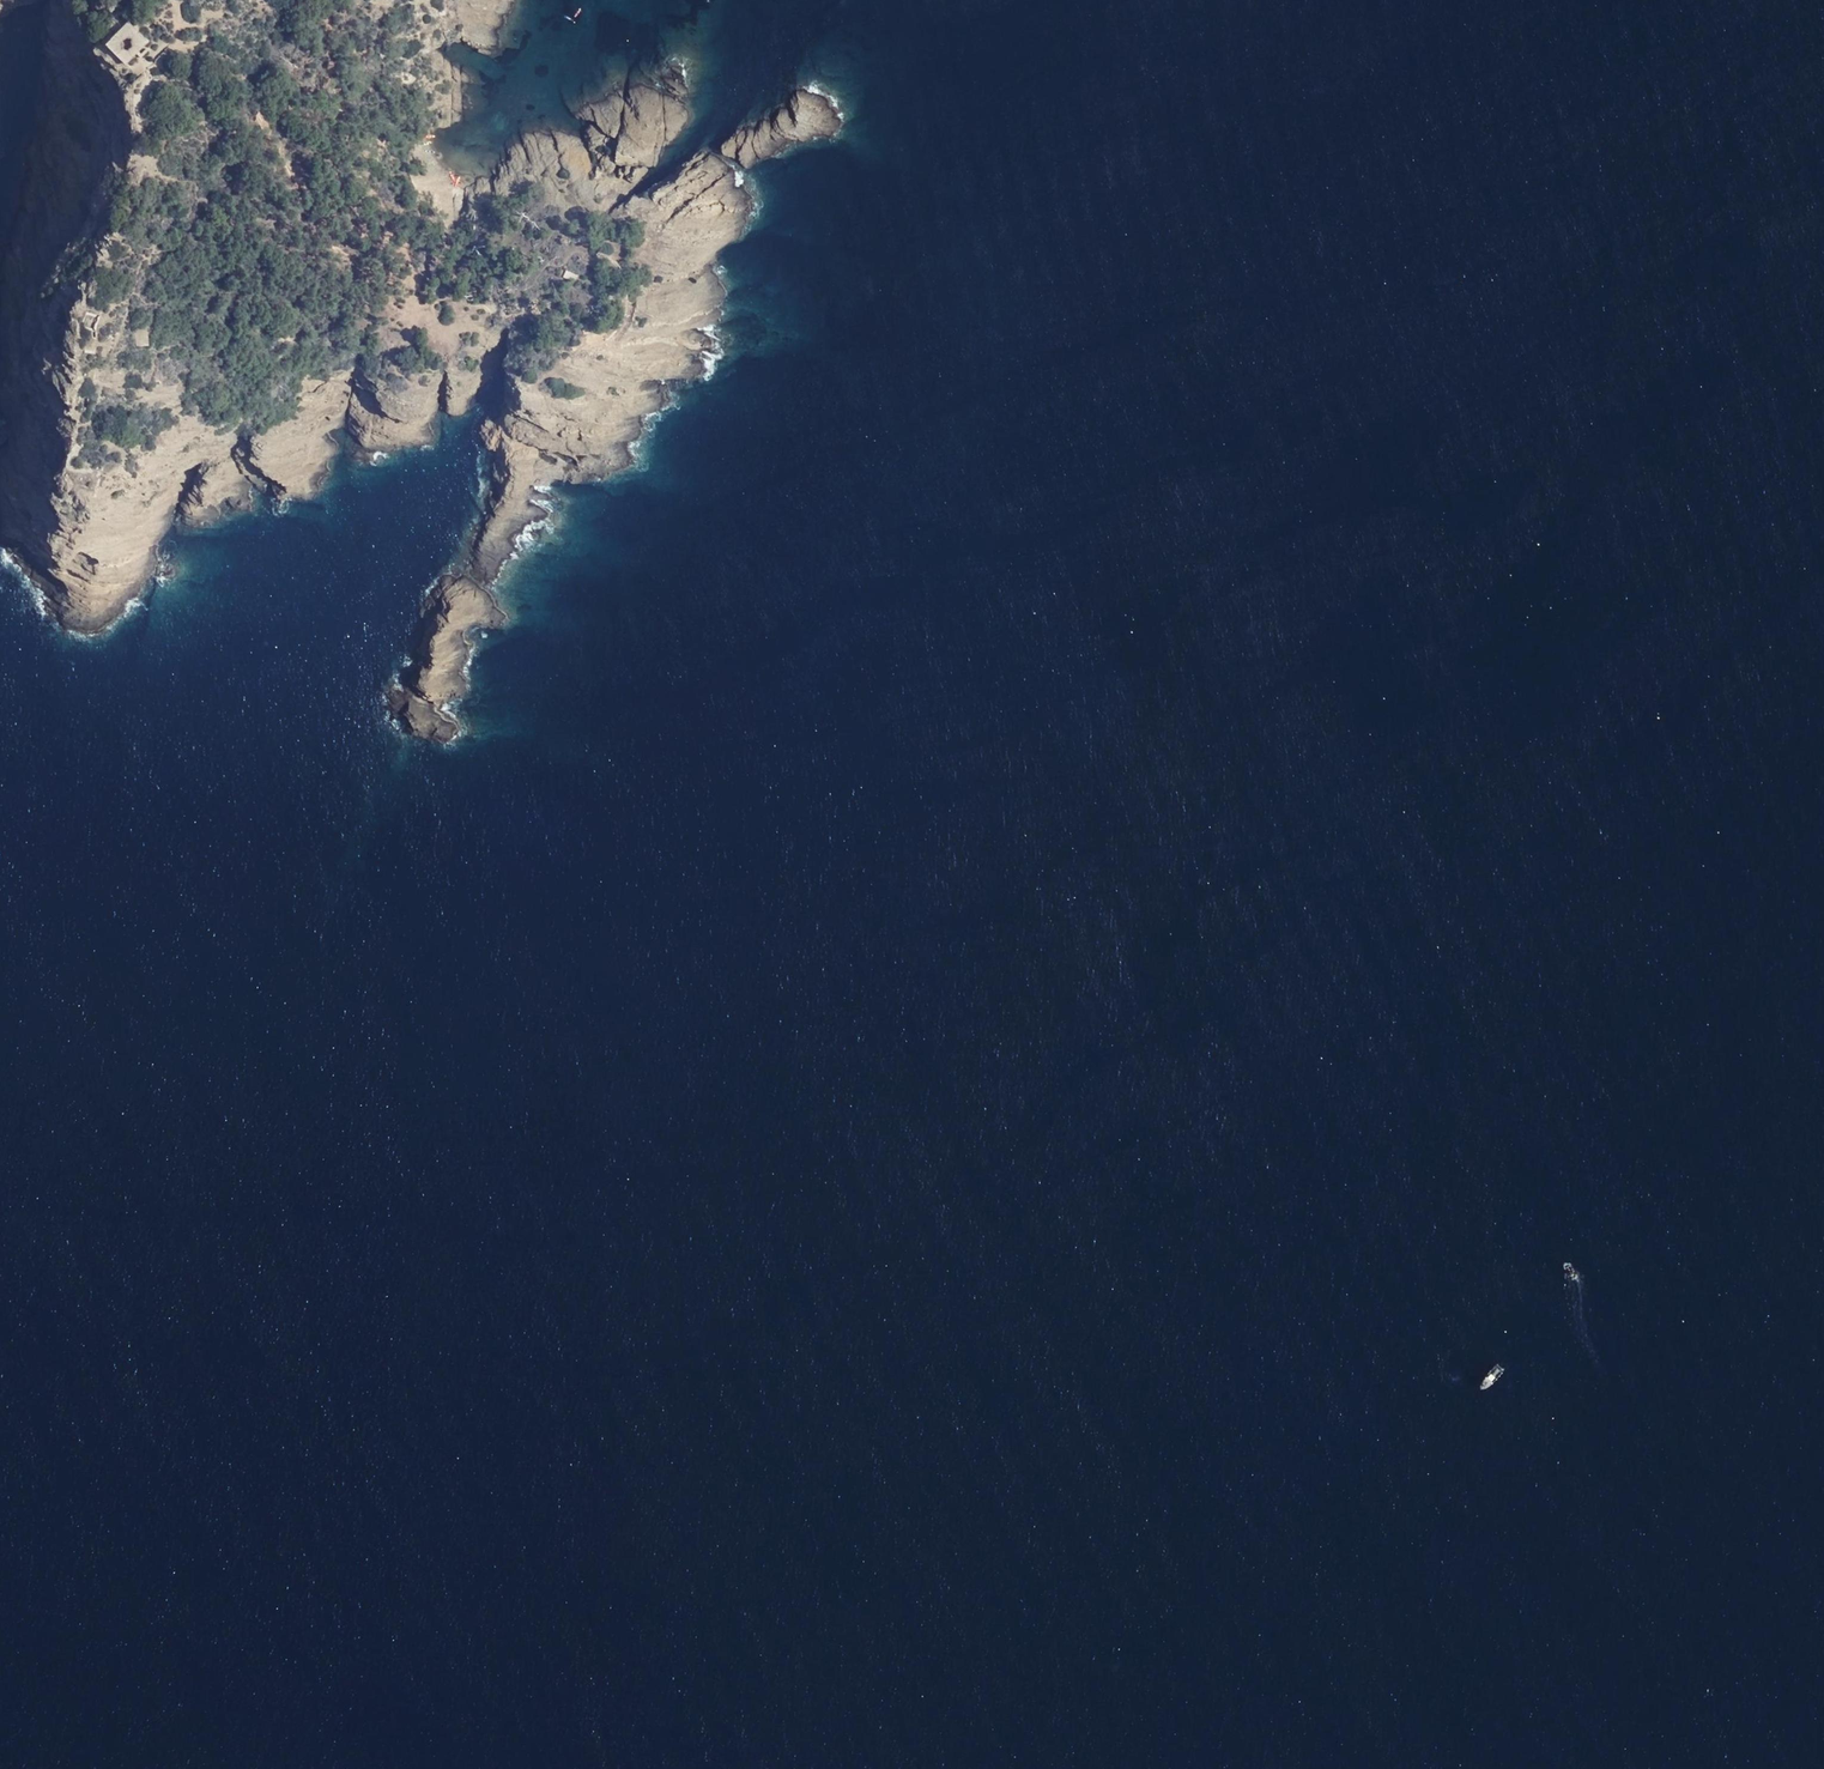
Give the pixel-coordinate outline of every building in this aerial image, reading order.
[(128,19),(103,40),(123,62),(147,41),(128,19)] [(586,323),(580,325),(584,333),(589,331),(586,323)]
